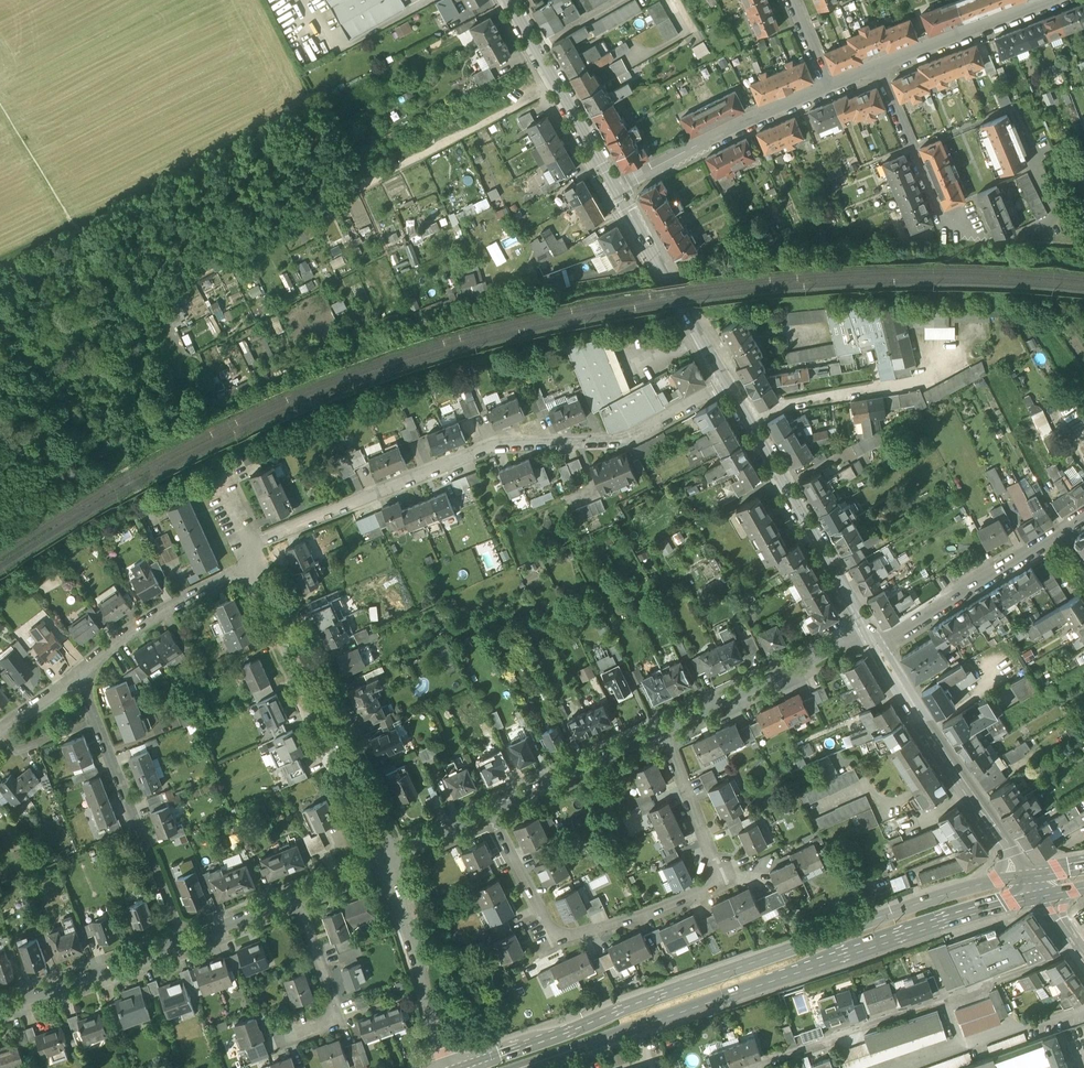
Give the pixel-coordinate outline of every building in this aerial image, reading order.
[(382,0),(327,0),(340,24),(351,17),(382,0)] [(351,17),(361,34),(406,7),(403,1),(402,0),(382,0),(351,17)] [(442,0),(436,3),(446,21),(452,18),(442,0)] [(452,18),(460,14),(453,2),(456,0),(443,0),(442,0),(452,18)] [(471,9),(488,0),(466,0),(471,9)] [(536,11),(545,6),(542,0),(538,0),(532,3),(536,11)] [(549,3),(557,14),(574,3),(572,0),(550,0),(548,1),(549,3)] [(594,8),(589,0),(581,0),(588,12),(594,8)] [(594,8),(600,5),(597,0),(589,0),(594,8)] [(601,19),(608,30),(642,11),(636,0),(635,0),(601,19)] [(758,36),(779,28),(767,0),(743,0),(758,36)] [(819,11),(840,2),(839,0),(815,0),(819,11)] [(956,1),(964,21),(979,16),(973,0),(958,0),(956,1)] [(979,16),(993,10),(990,0),(973,0),(979,16)] [(993,10),(1008,5),(1006,0),(990,0),(993,10)] [(648,8),(657,25),(669,18),(660,1),(648,8)] [(956,1),(941,6),(949,27),(964,21),(956,1)] [(540,23),(557,14),(549,3),(545,6),(536,11),(534,12),(540,23)] [(577,9),(574,3),(557,14),(540,23),(547,35),(581,16),(577,9)] [(1082,26),(1083,25),(1083,4),(1075,7),(1082,26)] [(930,34),(949,27),(941,6),(922,14),(930,34)] [(1075,7),(1058,14),(1066,32),(1082,26),(1075,7)] [(1061,34),(1066,32),(1058,14),(1041,20),(1049,39),(1061,34)] [(470,28),(481,47),(501,36),(497,29),(498,28),(495,23),(495,24),(490,16),(479,23),(470,28)] [(351,39),(361,34),(351,17),(340,24),(349,39),(350,39),(351,39)] [(456,28),(459,34),(470,28),(479,23),(476,18),(456,28)] [(679,34),(669,18),(657,25),(666,41),(679,34)] [(596,37),(608,30),(601,19),(589,26),(596,37)] [(910,19),(895,25),(903,45),(918,39),(917,39),(910,19)] [(1032,46),(1049,39),(1041,20),(1025,27),(1032,46)] [(408,21),(395,28),(400,38),(414,31),(408,21)] [(889,51),(903,45),(895,25),(886,29),(881,31),(887,46),(889,51)] [(586,26),(569,36),(573,42),(589,33),(586,26)] [(880,49),(887,46),(881,31),(879,26),(870,29),(866,31),(874,51),(880,49)] [(1028,47),(1032,46),(1025,27),(1008,34),(1016,52),(1028,47)] [(874,51),(866,31),(862,33),(852,37),(860,56),(867,54),(874,51)] [(1003,57),(1016,52),(1008,34),(996,38),(1003,57)] [(1061,34),(1049,39),(1052,48),(1064,43),(1061,34)] [(778,35),(771,38),(775,46),(781,43),(778,35)] [(505,42),(501,36),(481,47),(485,55),(491,65),(491,66),(512,54),(508,47),(506,42),(505,42)] [(576,48),(573,42),(569,36),(553,45),(560,58),(576,48)] [(862,61),(860,56),(852,37),(848,38),(849,43),(840,47),(848,67),(862,61)] [(604,40),(596,45),(602,56),(610,51),(604,40)] [(768,49),(765,40),(757,43),(761,52),(768,49)] [(691,47),(697,58),(709,52),(703,41),(691,47)] [(626,42),(611,51),(615,58),(630,49),(626,42)] [(596,45),(580,54),(586,65),(602,56),(596,45)] [(961,50),(969,70),(973,69),(984,65),(981,58),(976,45),(961,50)] [(480,58),(485,55),(481,47),(476,49),(476,50),(480,58)] [(833,72),(848,67),(840,47),(825,53),(833,72)] [(1028,47),(1016,52),(1020,61),(1031,57),(1028,47)] [(580,54),(576,48),(560,58),(569,74),(586,65),(580,54)] [(955,76),(965,72),(969,70),(961,50),(947,56),(955,76)] [(590,72),(615,58),(611,51),(610,51),(602,56),(586,65),(587,68),(590,72)] [(981,58),(984,65),(987,74),(996,71),(990,54),(981,58)] [(489,66),(491,65),(485,55),(480,58),(477,59),(483,69),(489,66)] [(945,80),(955,76),(947,56),(933,61),(941,81),(945,80)] [(726,58),(718,62),(722,69),(729,65),(726,58)] [(610,66),(617,78),(618,77),(628,71),(621,59),(610,66)] [(762,71),(757,60),(752,62),(756,73),(762,71)] [(793,61),(789,62),(799,87),(813,81),(805,61),(795,65),(793,61)] [(927,86),(937,83),(941,81),(933,61),(919,66),(921,70),(907,75),(915,95),(919,93),(928,90),(927,86)] [(786,92),(799,87),(789,62),(785,64),(787,69),(778,72),(786,92)] [(587,68),(586,65),(569,74),(571,77),(587,68)] [(473,75),(480,87),(496,79),(489,66),(483,69),(473,75)] [(997,69),(1001,80),(1007,78),(1003,67),(997,69)] [(590,72),(587,68),(571,77),(582,97),(605,84),(601,86),(594,73),(591,74),(590,72)] [(629,70),(628,71),(618,77),(622,84),(633,78),(629,70)] [(773,98),(786,92),(778,72),(768,76),(767,72),(763,73),(773,98)] [(759,104),(773,98),(763,73),(758,75),(760,80),(751,84),(759,104)] [(901,101),(911,97),(915,95),(907,75),(893,81),(901,101)] [(607,87),(605,84),(582,97),(592,113),(612,101),(612,102),(633,90),(629,82),(609,93),(606,92),(604,89),(607,87)] [(862,94),(870,114),(874,112),(884,108),(876,88),(862,94)] [(411,90),(402,95),(406,102),(415,97),(411,90)] [(1001,108),(1012,103),(1006,90),(995,94),(1001,108)] [(735,91),(722,98),(731,117),(745,110),(735,91)] [(1055,102),(1050,91),(1042,94),(1047,105),(1055,102)] [(1068,92),(1063,94),(1066,104),(1072,102),(1068,92)] [(862,94),(848,100),(855,116),(856,119),(866,115),(870,114),(862,94)] [(847,96),(833,101),(844,126),(847,124),(845,120),(855,116),(848,100),(847,96)] [(718,123),(731,117),(722,98),(709,104),(718,123)] [(620,116),(612,102),(612,101),(592,113),(600,127),(620,116)] [(833,101),(823,105),(831,125),(838,122),(840,127),(842,126),(844,126),(833,101)] [(706,129),(718,123),(709,104),(696,111),(706,129)] [(819,130),(831,125),(823,105),(809,111),(818,131),(819,130)] [(691,137),(706,129),(696,111),(682,118),(691,137)] [(530,112),(518,118),(524,129),(527,127),(536,122),(530,112)] [(1001,174),(1027,163),(1023,153),(1026,152),(1014,123),(1011,125),(1007,115),(980,126),(984,135),(983,136),(996,165),(997,165),(1001,174)] [(527,127),(537,145),(557,134),(547,116),(536,122),(527,127)] [(621,116),(620,116),(600,127),(608,142),(630,129),(630,128),(628,130),(625,125),(623,121),(622,122),(619,117),(621,116)] [(795,117),(781,123),(792,148),(795,146),(793,141),(803,137),(795,117)] [(843,130),(842,126),(840,127),(838,122),(831,125),(834,132),(835,133),(843,130)] [(788,149),(792,148),(781,123),(771,127),(779,147),(786,144),(788,149)] [(636,125),(630,128),(630,129),(608,142),(617,156),(635,146),(635,147),(636,146),(634,143),(632,140),(633,137),(640,133),(636,125)] [(821,137),(834,132),(831,125),(819,130),(821,137)] [(771,151),(779,147),(771,127),(757,133),(766,153),(771,151)] [(539,146),(547,162),(566,151),(557,134),(537,145),(539,146)] [(743,140),(730,147),(739,166),(753,160),(743,140)] [(920,148),(933,178),(953,170),(940,140),(920,148)] [(539,166),(540,166),(547,162),(539,146),(531,151),(539,166)] [(637,151),(635,147),(635,146),(617,156),(623,168),(628,169),(649,157),(643,148),(637,151)] [(733,169),(739,166),(730,147),(720,152),(732,175),(735,174),(733,169)] [(577,168),(566,151),(547,162),(550,167),(543,171),(549,182),(556,178),(557,179),(558,179),(577,168)] [(728,177),(732,175),(720,152),(706,158),(716,178),(726,173),(728,177)] [(782,154),(775,157),(779,166),(786,163),(782,154)] [(889,177),(890,181),(911,172),(904,155),(883,164),(888,174),(886,175),(888,178),(889,177)] [(540,166),(543,171),(550,167),(547,162),(540,166)] [(826,172),(829,179),(843,173),(840,166),(826,172)] [(965,199),(953,170),(933,178),(945,207),(965,199)] [(893,188),(897,197),(918,189),(911,172),(890,181),(892,185),(891,185),(892,188),(893,188)] [(1016,179),(1037,220),(1049,214),(1028,173),(1016,179)] [(541,187),(545,194),(561,185),(558,179),(557,179),(556,178),(549,182),(541,187)] [(570,208),(574,205),(592,195),(583,179),(565,190),(568,194),(564,196),(570,208)] [(839,179),(832,182),(835,190),(842,187),(839,179)] [(640,197),(646,209),(665,198),(662,193),(668,190),(662,180),(641,192),(640,197)] [(989,221),(996,238),(1015,230),(997,186),(978,194),(985,211),(984,211),(989,221)] [(903,210),(904,214),(925,206),(918,189),(897,197),(901,207),(900,208),(902,211),(903,210)] [(605,217),(592,195),(574,205),(576,207),(587,228),(605,217)] [(487,196),(448,215),(453,225),(492,206),(487,196)] [(667,197),(665,198),(646,209),(655,224),(675,212),(684,207),(679,200),(671,205),(669,204),(669,201),(667,197)] [(932,223),(925,206),(904,214),(906,218),(905,218),(906,221),(907,221),(911,232),(932,223)] [(524,217),(520,210),(513,214),(517,221),(524,217)] [(683,226),(675,212),(655,224),(663,238),(681,228),(683,226)] [(413,241),(441,230),(438,222),(419,229),(415,218),(406,221),(413,241)] [(600,238),(608,252),(626,242),(617,226),(599,236),(600,238)] [(776,239),(769,226),(760,231),(766,244),(776,239)] [(789,227),(781,231),(784,238),(793,234),(789,227)] [(542,232),(555,255),(559,253),(569,249),(565,241),(559,245),(550,228),(542,232)] [(684,233),(681,228),(663,238),(670,251),(693,241),(695,240),(692,234),(689,235),(687,231),(684,233)] [(583,239),(586,245),(589,244),(600,238),(599,236),(596,231),(583,239)] [(710,233),(698,239),(701,244),(713,239),(710,233)] [(597,256),(601,254),(608,252),(600,238),(589,244),(597,256)] [(697,250),(693,241),(670,251),(674,257),(675,257),(682,254),(683,255),(684,256),(697,250)] [(635,258),(626,242),(608,252),(615,265),(617,268),(635,258)] [(413,265),(419,264),(416,249),(409,251),(413,265)] [(601,254),(609,268),(615,265),(608,252),(601,254)] [(601,254),(597,256),(591,258),(599,272),(609,268),(601,254)] [(307,260),(299,264),(303,272),(311,268),(307,260)] [(561,269),(565,284),(570,283),(566,268),(561,269)] [(543,276),(549,288),(565,284),(561,269),(543,276)] [(478,274),(450,274),(450,285),(478,285),(478,274)] [(881,381),(896,378),(879,307),(847,308),(861,351),(866,350),(865,346),(875,343),(876,348),(880,363),(877,364),(881,381)] [(916,364),(907,326),(902,307),(879,307),(896,378),(896,379),(898,379),(898,378),(912,375),(911,369),(916,368),(916,364)] [(907,326),(916,326),(916,308),(902,307),(907,326)] [(916,326),(925,326),(955,327),(955,321),(955,308),(949,307),(916,308),(916,326)] [(853,353),(861,351),(847,308),(828,309),(827,309),(826,309),(829,321),(834,344),(837,356),(839,355),(853,353)] [(955,321),(990,321),(990,316),(990,308),(955,308),(955,321)] [(779,314),(781,325),(829,321),(826,309),(779,314)] [(1020,312),(1012,316),(1016,324),(1024,320),(1020,312)] [(722,329),(733,347),(752,335),(742,318),(722,329)] [(955,338),(955,327),(925,326),(925,338),(955,338)] [(733,347),(736,352),(756,341),(752,335),(733,347)] [(619,398),(631,391),(630,388),(610,338),(596,341),(619,398)] [(1034,338),(1025,342),(1030,351),(1039,346),(1034,338)] [(594,412),(600,409),(617,399),(619,398),(596,341),(596,340),(567,346),(569,352),(583,387),(587,398),(588,400),(589,403),(594,412)] [(736,367),(744,381),(762,371),(764,369),(766,369),(758,356),(763,353),(756,341),(736,352),(742,364),(736,367)] [(786,354),(788,365),(837,356),(834,344),(786,354)] [(853,353),(839,355),(841,365),(854,362),(853,353)] [(685,393),(686,392),(693,388),(698,385),(706,381),(703,376),(697,366),(694,360),(673,372),(679,382),(681,386),(685,393)] [(922,394),(927,406),(947,395),(986,374),(982,362),(922,394)] [(840,363),(809,369),(810,378),(842,373),(840,363)] [(803,379),(810,378),(809,369),(809,367),(796,370),(794,372),(769,377),(767,378),(771,386),(773,385),(798,380),(803,379)] [(753,396),(771,386),(767,378),(762,371),(744,381),(753,396)] [(651,381),(658,392),(672,384),(672,381),(669,375),(667,372),(651,381)] [(665,404),(681,395),(678,388),(676,384),(679,382),(673,372),(669,375),(672,381),(672,384),(658,392),(665,404)] [(983,376),(977,380),(980,386),(983,384),(985,387),(988,385),(983,376)] [(643,380),(630,388),(631,391),(645,384),(643,380)] [(778,389),(779,392),(799,388),(798,380),(773,385),(771,386),(774,390),(778,389)] [(617,399),(631,424),(656,411),(665,406),(666,405),(665,404),(658,392),(651,381),(645,384),(631,391),(619,398),(617,399)] [(774,390),(771,386),(753,396),(760,409),(779,398),(774,390)] [(533,390),(536,398),(543,396),(540,387),(533,390)] [(579,398),(581,402),(588,400),(587,398),(583,387),(575,390),(576,394),(577,393),(579,398)] [(909,392),(915,405),(917,411),(927,406),(922,394),(920,389),(909,392)] [(496,406),(503,403),(497,391),(483,397),(486,404),(494,401),(496,406)] [(901,407),(915,405),(909,392),(899,394),(901,407)] [(546,403),(555,399),(553,393),(544,397),(546,403)] [(567,398),(569,402),(579,398),(577,393),(576,394),(567,398)] [(883,397),(885,410),(901,407),(899,394),(883,397)] [(566,395),(555,399),(558,406),(564,404),(569,402),(567,398),(566,395)] [(1027,407),(1034,403),(1030,395),(1023,399),(1027,407)] [(544,397),(543,396),(536,398),(541,410),(548,407),(546,403),(544,397)] [(517,397),(503,403),(510,422),(525,416),(517,397)] [(883,397),(867,399),(872,434),(879,431),(881,430),(879,422),(878,422),(877,418),(886,417),(885,410),(883,397)] [(534,413),(541,410),(536,398),(529,401),(534,413)] [(579,398),(569,402),(564,404),(572,423),(587,417),(581,402),(579,398)] [(548,407),(549,410),(558,406),(555,399),(546,403),(548,407)] [(625,427),(631,424),(617,399),(600,409),(609,431),(625,427)] [(868,437),(872,434),(867,399),(851,402),(854,422),(863,420),(865,432),(865,435),(865,438),(868,437)] [(475,400),(468,403),(473,416),(480,413),(475,400)] [(496,428),(510,422),(503,403),(496,406),(494,401),(486,404),(496,428)] [(704,428),(706,427),(725,416),(717,402),(696,414),(704,428)] [(467,419),(473,416),(468,403),(462,405),(467,419)] [(1031,416),(1043,410),(1040,406),(1035,405),(1034,403),(1027,407),(1031,415),(1031,416)] [(557,429),(572,423),(564,404),(558,406),(549,410),(557,429)] [(1040,434),(1043,440),(1054,434),(1043,410),(1031,416),(1040,434)] [(777,439),(793,430),(790,424),(784,414),(768,423),(777,439)] [(1078,430),(1083,425),(1083,417),(1082,414),(1070,422),(1077,430),(1078,430)] [(405,418),(409,428),(410,430),(416,428),(417,427),(412,415),(405,418)] [(805,415),(790,424),(793,430),(803,427),(811,425),(808,420),(805,415)] [(1031,416),(1031,415),(1022,419),(1031,438),(1040,434),(1031,416)] [(706,427),(711,436),(714,441),(733,430),(725,416),(706,427)] [(458,422),(443,428),(451,447),(466,440),(458,422)] [(1070,422),(1069,423),(1083,444),(1083,438),(1078,430),(1077,430),(1070,422)] [(811,425),(803,427),(808,435),(813,434),(811,425)] [(803,427),(793,430),(798,439),(803,436),(808,435),(803,427)] [(407,443),(414,440),(410,430),(409,428),(402,431),(407,443)] [(416,428),(410,430),(414,440),(420,438),(416,428)] [(436,453),(451,447),(443,428),(428,434),(429,434),(436,453)] [(1002,428),(995,432),(999,438),(1005,435),(1002,428)] [(718,447),(722,455),(741,444),(733,430),(714,441),(718,447)] [(801,444),(798,439),(793,430),(777,439),(785,453),(801,444)] [(801,444),(805,441),(828,436),(827,431),(813,434),(808,435),(803,436),(798,439),(801,444)] [(885,443),(879,431),(872,434),(868,437),(874,448),(885,443)] [(650,439),(647,442),(652,452),(671,444),(664,432),(650,439)] [(696,449),(714,441),(711,436),(709,437),(707,434),(697,439),(695,442),(689,445),(692,451),(696,449)] [(1054,434),(1043,440),(1048,449),(1059,443),(1054,434)] [(830,442),(828,436),(805,441),(808,445),(811,444),(814,446),(830,442)] [(850,446),(856,458),(874,448),(868,437),(865,438),(859,441),(850,446)] [(365,447),(368,455),(383,449),(380,441),(365,447)] [(699,456),(718,447),(714,441),(696,449),(699,456)] [(805,441),(801,444),(785,453),(793,467),(813,455),(808,445),(805,441)] [(639,458),(652,452),(647,442),(633,448),(639,458)] [(398,443),(383,449),(392,471),(406,465),(399,446),(398,443)] [(721,455),(726,465),(729,470),(735,467),(750,460),(741,444),(722,455),(721,455)] [(346,451),(348,455),(357,451),(355,446),(346,451)] [(258,460),(259,461),(265,458),(261,449),(255,452),(258,460)] [(357,451),(348,455),(354,469),(367,463),(360,449),(357,451)] [(377,477),(392,471),(383,449),(368,455),(371,461),(377,477)] [(242,458),(246,466),(258,460),(255,452),(242,458)] [(591,466),(602,492),(614,488),(613,485),(618,483),(624,480),(625,483),(636,478),(626,452),(591,466)] [(813,458),(816,464),(827,458),(824,452),(813,458)] [(356,473),(354,469),(348,455),(336,461),(338,466),(342,474),(344,478),(356,473)] [(567,464),(572,475),(584,470),(579,458),(566,463),(567,464)] [(634,461),(640,472),(645,469),(639,458),(634,461)] [(529,459),(514,465),(522,484),(523,487),(537,481),(538,481),(534,470),(529,459)] [(750,460),(735,467),(745,485),(746,486),(751,483),(761,478),(750,460)] [(851,466),(857,475),(865,470),(860,461),(851,466)] [(1046,468),(1055,481),(1060,478),(1062,477),(1055,463),(1046,468)] [(572,475),(567,464),(559,467),(564,480),(572,477),(572,475)] [(716,476),(729,470),(726,465),(723,466),(722,464),(706,472),(709,479),(716,476)] [(281,465),(274,468),(278,476),(285,473),(281,465)] [(500,471),(507,490),(518,485),(522,484),(514,465),(500,471)] [(282,485),(278,476),(274,468),(273,466),(251,476),(259,495),(282,485)] [(342,474),(338,466),(329,470),(333,478),(342,474)] [(544,466),(534,470),(538,481),(537,481),(539,487),(551,482),(544,466)] [(802,482),(812,500),(835,487),(857,475),(851,466),(826,481),(821,472),(802,482)] [(735,491),(745,485),(735,467),(729,470),(716,476),(719,482),(733,475),(736,481),(731,483),(735,491)] [(986,472),(997,495),(1006,490),(995,467),(986,472)] [(477,472),(466,476),(472,489),(483,485),(477,472)] [(1068,479),(1073,487),(1083,480),(1082,478),(1078,472),(1068,479)] [(1064,474),(1062,477),(1060,478),(1069,491),(1073,487),(1068,479),(1064,474)] [(457,495),(472,489),(466,476),(452,482),(457,495)] [(1025,476),(1018,481),(1023,491),(1031,486),(1025,476)] [(1069,491),(1060,478),(1055,481),(1063,495),(1069,491)] [(1083,480),(1073,487),(1069,491),(1078,505),(1083,500),(1083,480)] [(1008,486),(1027,522),(1036,517),(1033,512),(1023,491),(1018,481),(1008,486)] [(1031,486),(1037,496),(1043,493),(1038,482),(1031,486)] [(727,495),(735,491),(731,483),(723,488),(727,495)] [(735,491),(739,497),(754,488),(751,483),(746,486),(745,485),(735,491)] [(291,505),(282,485),(259,495),(269,517),(278,513),(279,516),(290,511),(288,507),(291,505)] [(519,488),(518,485),(507,490),(511,497),(521,493),(519,488)] [(686,490),(689,496),(700,491),(697,485),(686,490)] [(1023,491),(1033,512),(1042,506),(1042,505),(1037,496),(1031,486),(1023,491)] [(812,500),(820,514),(838,504),(835,498),(837,496),(839,495),(835,487),(812,500)] [(552,491),(530,499),(534,507),(555,498),(552,491)] [(722,506),(739,497),(735,491),(727,495),(718,500),(722,506)] [(1062,516),(1078,505),(1069,491),(1063,495),(1052,502),(1062,516)] [(446,493),(431,499),(440,521),(455,515),(446,493)] [(782,570),(788,567),(805,557),(797,543),(788,548),(779,533),(780,533),(768,511),(767,512),(759,497),(737,509),(738,512),(741,510),(745,517),(742,519),(752,536),(755,534),(760,544),(757,546),(759,548),(762,547),(765,553),(762,554),(768,564),(778,557),(780,559),(777,561),(782,570)] [(431,499),(417,505),(425,527),(440,521),(431,499)] [(571,512),(575,523),(606,510),(601,499),(571,512)] [(843,508),(848,504),(845,499),(840,503),(843,508)] [(170,510),(198,572),(218,563),(218,562),(189,501),(170,510)] [(401,524),(406,522),(402,511),(402,510),(399,501),(382,508),(383,510),(384,510),(390,525),(389,526),(391,531),(402,526),(401,524)] [(854,501),(850,504),(854,510),(859,507),(854,501)] [(820,514),(830,531),(849,520),(842,508),(843,508),(840,503),(838,504),(820,514)] [(848,504),(843,508),(842,508),(849,520),(852,519),(857,516),(854,510),(850,504),(848,504)] [(417,505),(402,510),(402,511),(406,522),(407,524),(411,533),(425,527),(417,505)] [(999,519),(1001,522),(1009,518),(1002,505),(991,511),(995,521),(999,519)] [(1053,522),(1042,506),(1033,512),(1036,517),(1043,529),(1053,522)] [(383,510),(374,513),(380,526),(381,529),(389,526),(390,525),(384,510),(383,510)] [(367,531),(380,526),(374,513),(356,521),(362,534),(367,531)] [(975,523),(970,515),(962,519),(967,527),(975,523)] [(1043,529),(1036,517),(1027,522),(1018,527),(1025,540),(1043,529)] [(852,519),(849,520),(830,531),(842,553),(858,544),(864,540),(852,519)] [(977,530),(986,548),(1008,537),(1001,522),(999,519),(995,521),(977,530)] [(553,520),(543,520),(544,530),(553,530),(553,520)] [(384,534),(381,529),(380,526),(367,531),(371,540),(384,534)] [(680,531),(673,535),(679,544),(686,540),(680,531)] [(870,537),(874,543),(881,540),(877,532),(870,537)] [(168,533),(162,536),(167,548),(173,545),(168,533)] [(162,536),(156,539),(161,551),(167,548),(162,536)] [(612,536),(604,540),(608,546),(615,542),(612,536)] [(861,547),(862,549),(866,547),(867,547),(874,543),(870,537),(864,540),(858,544),(860,548),(861,547)] [(674,550),(667,538),(657,543),(664,555),(674,550)] [(155,553),(161,551),(156,539),(149,542),(155,553)] [(286,550),(296,572),(311,565),(315,563),(311,553),(309,554),(303,542),(286,550)] [(173,545),(167,548),(172,560),(178,557),(173,545)] [(889,562),(895,558),(888,545),(882,549),(885,554),(889,562)] [(844,556),(850,567),(866,557),(862,549),(861,547),(860,548),(844,556)] [(166,563),(172,560),(167,548),(161,551),(166,563)] [(507,549),(500,552),(504,561),(511,558),(507,549)] [(160,566),(166,563),(161,551),(155,553),(158,561),(160,566)] [(552,552),(541,557),(544,564),(556,559),(552,552)] [(896,558),(900,564),(910,558),(906,552),(896,558)] [(885,554),(880,557),(885,564),(889,562),(885,554)] [(431,555),(424,558),(427,565),(434,562),(431,555)] [(814,572),(805,557),(788,567),(792,575),(791,575),(795,582),(814,572)] [(850,567),(857,580),(874,570),(869,563),(866,557),(850,567)] [(874,570),(885,564),(880,557),(869,563),(874,570)] [(895,558),(889,562),(894,569),(901,565),(900,564),(896,558),(895,558)] [(133,581),(144,600),(163,589),(160,585),(150,566),(146,559),(136,565),(142,576),(137,579),(133,581)] [(167,581),(160,566),(158,561),(150,566),(160,585),(167,581)] [(319,561),(315,563),(311,565),(316,576),(324,573),(319,561)] [(889,572),(894,569),(889,562),(885,564),(889,572)] [(1035,569),(1039,574),(1049,568),(1046,562),(1035,569)] [(878,578),(889,572),(885,564),(874,570),(878,578)] [(131,568),(137,579),(142,576),(136,565),(131,568)] [(316,576),(311,565),(296,572),(295,573),(303,591),(320,584),(316,576)] [(1031,567),(1017,576),(1027,592),(1027,593),(1036,587),(1042,584),(1031,567)] [(1052,573),(1049,568),(1039,574),(1042,580),(1052,573)] [(878,578),(874,570),(857,580),(865,593),(881,584),(878,578)] [(822,587),(814,572),(795,582),(799,590),(800,589),(805,597),(822,587)] [(1056,579),(1052,573),(1042,580),(1045,585),(1056,579)] [(1020,596),(1027,592),(1017,576),(1004,584),(1014,601),(1021,597),(1020,596)] [(719,578),(703,587),(707,595),(723,586),(719,578)] [(1059,584),(1056,579),(1045,585),(1049,590),(1059,584)] [(799,590),(795,582),(788,586),(797,601),(802,598),(804,597),(805,597),(800,589),(799,590)] [(1008,605),(1014,601),(1004,584),(991,592),(1001,608),(1007,604),(1008,605)] [(1062,590),(1059,584),(1049,590),(1052,596),(1062,590)] [(96,598),(101,605),(119,592),(114,585),(96,598)] [(830,600),(822,587),(805,597),(804,597),(808,603),(805,605),(809,612),(811,611),(830,600)] [(1039,591),(1036,587),(1027,593),(1030,597),(1039,591)] [(1066,595),(1062,590),(1052,596),(1055,601),(1066,595)] [(110,620),(111,622),(131,608),(130,607),(123,596),(119,591),(119,592),(101,605),(100,605),(103,609),(110,620)] [(869,600),(876,613),(892,604),(889,599),(885,591),(869,600)] [(889,599),(892,604),(905,597),(902,591),(889,599)] [(128,592),(123,596),(130,607),(135,603),(128,592)] [(979,600),(990,617),(997,613),(1002,610),(1001,608),(991,592),(979,600)] [(905,597),(892,604),(896,611),(914,600),(910,593),(905,597)] [(1072,622),(1083,615),(1083,600),(1083,599),(1080,594),(1059,607),(1056,608),(1042,616),(1029,624),(1016,632),(1019,637),(1029,631),(1033,639),(1043,633),(1043,632),(1041,629),(1049,625),(1056,621),(1055,620),(1063,615),(1063,614),(1063,612),(1065,611),(1072,622)] [(1069,600),(1066,595),(1055,601),(1059,607),(1069,600)] [(308,604),(310,610),(327,603),(324,597),(308,604)] [(341,597),(327,603),(310,610),(319,629),(341,619),(344,617),(340,608),(345,606),(341,597)] [(213,602),(221,620),(226,631),(245,622),(234,598),(222,603),(221,599),(213,602)] [(808,621),(812,629),(813,629),(819,625),(820,626),(839,616),(830,600),(811,611),(814,617),(808,620),(808,621)] [(988,631),(995,626),(990,617),(979,600),(967,607),(978,625),(980,624),(979,622),(981,621),(984,621),(984,623),(988,631)] [(1002,610),(1005,614),(1018,606),(1014,601),(1008,605),(1007,604),(1001,608),(1002,610)] [(900,618),(896,611),(892,604),(876,613),(884,627),(900,618)] [(377,605),(369,606),(370,621),(379,620),(377,605)] [(95,622),(100,618),(97,613),(92,607),(86,611),(88,615),(89,614),(95,622)] [(976,627),(978,625),(967,607),(954,615),(966,633),(971,641),(977,637),(973,630),(971,629),(972,626),(974,625),(976,627)] [(103,609),(97,613),(100,618),(105,624),(110,620),(103,609)] [(1005,614),(1002,610),(997,613),(1001,620),(1006,616),(1005,614)] [(1001,620),(997,613),(990,617),(995,626),(1003,622),(1001,620)] [(70,628),(81,643),(99,629),(97,625),(95,622),(89,614),(88,615),(70,628)] [(955,643),(959,640),(961,639),(960,637),(966,633),(954,615),(942,622),(956,645),(955,643)] [(1075,628),(1075,629),(1077,628),(1081,635),(1083,633),(1083,615),(1072,622),(1075,628)] [(800,622),(806,634),(813,630),(813,629),(812,629),(808,621),(808,620),(807,618),(800,622)] [(350,637),(341,619),(319,629),(328,647),(350,637)] [(216,635),(226,631),(221,620),(212,625),(216,635)] [(45,662),(49,659),(53,655),(51,653),(57,648),(62,645),(52,632),(51,633),(42,621),(33,628),(42,640),(38,644),(34,647),(45,662)] [(253,640),(245,622),(226,631),(229,637),(226,639),(231,650),(253,640)] [(950,648),(956,645),(942,622),(930,630),(929,630),(934,638),(939,645),(946,641),(950,648)] [(767,648),(768,651),(785,643),(776,625),(775,626),(774,623),(762,628),(763,631),(760,633),(767,648)] [(1043,633),(1045,638),(1054,633),(1049,625),(1041,629),(1043,632),(1043,633)] [(725,644),(717,647),(728,670),(736,666),(734,661),(742,657),(734,640),(735,639),(737,636),(734,632),(731,630),(731,631),(729,626),(719,631),(725,644)] [(42,640),(33,628),(28,632),(38,644),(42,640)] [(1073,640),(1081,635),(1077,628),(1075,629),(1075,628),(1068,632),(1073,640)] [(354,635),(357,641),(368,636),(370,635),(367,629),(354,635)] [(166,662),(175,657),(183,651),(177,644),(172,636),(169,631),(153,642),(166,662)] [(368,636),(371,643),(373,642),(380,635),(378,631),(370,635),(368,636)] [(993,639),(988,631),(983,634),(988,642),(993,639)] [(760,633),(754,635),(761,650),(767,648),(760,633)] [(971,641),(966,633),(960,637),(961,639),(959,640),(963,646),(971,641)] [(749,656),(761,650),(754,635),(741,641),(749,656)] [(1083,642),(1083,640),(1081,635),(1073,640),(1077,647),(1083,642)] [(371,643),(368,636),(357,641),(360,647),(368,644),(371,643)] [(185,650),(188,654),(193,651),(186,638),(180,642),(185,650)] [(945,656),(939,645),(934,638),(902,658),(916,680),(948,660),(945,656)] [(676,643),(684,660),(690,657),(682,640),(676,643)] [(21,659),(28,653),(18,641),(11,646),(15,652),(21,659)] [(952,651),(950,648),(946,641),(939,645),(945,656),(952,651)] [(158,667),(166,662),(153,642),(135,654),(142,664),(149,674),(150,673),(159,667),(158,667)] [(338,657),(345,674),(375,660),(368,644),(360,647),(338,657)] [(610,647),(612,653),(618,650),(616,644),(610,647)] [(1,662),(15,652),(11,646),(0,654),(0,660),(1,662)] [(720,673),(728,670),(717,647),(700,655),(708,670),(709,673),(717,669),(720,673)] [(62,656),(57,648),(51,653),(53,655),(49,659),(52,663),(54,663),(62,657),(62,656)] [(438,652),(444,668),(445,667),(455,663),(449,648),(438,652)] [(598,662),(610,656),(606,648),(594,654),(598,662)] [(1031,649),(1022,654),(1027,663),(1036,657),(1031,649)] [(619,664),(624,662),(618,650),(612,653),(613,655),(618,665),(619,664)] [(1,662),(7,669),(21,659),(15,652),(1,662)] [(619,664),(618,665),(613,655),(610,656),(598,662),(600,665),(599,665),(603,672),(606,680),(605,680),(610,690),(611,690),(615,688),(620,699),(632,693),(628,685),(627,681),(619,664)] [(691,660),(698,675),(708,670),(700,655),(691,660)] [(178,662),(175,657),(166,662),(170,667),(178,662)] [(242,666),(253,690),(270,683),(270,682),(259,658),(242,666)] [(21,659),(7,669),(8,670),(17,682),(18,683),(31,672),(21,659)] [(846,669),(857,687),(874,676),(863,659),(846,669)] [(692,684),(689,679),(683,666),(681,661),(671,665),(670,664),(661,668),(673,693),(682,689),(685,690),(689,688),(689,685),(692,684)] [(458,670),(455,663),(445,667),(449,674),(458,670)] [(142,664),(135,669),(142,680),(150,675),(149,674),(142,664)] [(940,682),(944,687),(955,681),(967,674),(966,672),(961,664),(954,669),(938,678),(940,682)] [(580,670),(585,680),(595,675),(590,665),(580,670)] [(686,665),(683,666),(689,679),(692,677),(686,665)] [(375,670),(377,675),(385,672),(383,666),(375,670)] [(162,673),(159,667),(150,673),(153,679),(162,673)] [(629,673),(635,684),(644,680),(643,679),(638,668),(629,673)] [(644,680),(645,684),(651,697),(654,702),(656,701),(659,702),(663,700),(664,697),(673,693),(661,668),(652,672),(652,674),(643,679),(644,680)] [(130,688),(142,680),(135,669),(124,676),(126,681),(127,681),(130,688)] [(850,690),(857,687),(846,669),(840,673),(850,690)] [(966,672),(967,674),(955,681),(960,690),(978,679),(972,669),(966,672)] [(1,676),(10,688),(17,682),(8,670),(1,676)] [(364,675),(368,683),(378,678),(377,675),(375,670),(364,675)] [(512,671),(506,675),(511,684),(517,680),(512,671)] [(1011,683),(1022,701),(1038,691),(1028,674),(1011,683)] [(874,676),(857,687),(860,692),(861,694),(867,705),(885,694),(874,676)] [(350,691),(357,706),(377,696),(374,690),(382,686),(378,678),(368,683),(350,691)] [(126,681),(111,687),(109,687),(115,703),(112,705),(112,706),(115,713),(138,704),(134,696),(133,697),(130,688),(127,681),(126,681)] [(937,716),(955,705),(954,703),(949,696),(951,694),(951,693),(947,688),(945,689),(944,687),(940,682),(922,692),(937,716)] [(270,683),(253,690),(252,691),(258,702),(275,694),(270,683)] [(648,698),(651,697),(645,684),(642,686),(648,698)] [(111,707),(112,706),(112,705),(115,703),(109,687),(111,687),(110,685),(103,688),(111,707)] [(824,687),(812,692),(814,696),(817,704),(829,699),(824,687)] [(857,693),(860,692),(857,687),(850,690),(841,694),(845,703),(849,700),(850,701),(859,696),(857,693)] [(8,700),(0,689),(0,707),(8,700)] [(778,704),(779,706),(788,724),(789,726),(795,723),(794,722),(799,719),(801,721),(811,717),(810,715),(806,707),(805,707),(803,701),(800,695),(801,695),(800,693),(789,698),(790,699),(778,704)] [(258,702),(269,726),(270,726),(282,720),(287,718),(276,694),(275,694),(258,702)] [(381,704),(377,696),(357,706),(362,719),(367,717),(370,723),(379,719),(390,714),(390,713),(386,715),(381,704)] [(806,707),(810,715),(820,710),(817,704),(814,696),(803,701),(805,707),(806,707)] [(979,710),(981,713),(993,706),(988,697),(979,702),(983,708),(979,710)] [(391,700),(381,704),(386,715),(390,713),(390,714),(394,722),(400,719),(391,700)] [(555,723),(562,720),(556,708),(554,703),(547,706),(554,721),(555,723)] [(998,703),(993,706),(998,714),(1003,712),(998,703)] [(138,705),(138,704),(115,713),(125,739),(126,739),(133,736),(134,738),(147,733),(145,729),(142,720),(139,713),(141,712),(138,705)] [(563,704),(556,708),(562,720),(568,716),(563,704)] [(603,704),(586,712),(594,730),(603,726),(606,726),(608,725),(610,723),(611,722),(608,715),(609,715),(603,704)] [(873,715),(884,732),(902,721),(891,704),(874,714),(873,715)] [(178,710),(185,727),(187,727),(196,723),(189,705),(178,710)] [(779,729),(788,724),(779,706),(772,709),(771,707),(757,714),(760,721),(765,729),(766,732),(777,726),(779,729)] [(986,722),(998,714),(993,706),(981,713),(970,720),(972,722),(970,724),(966,718),(946,730),(953,740),(974,728),(974,729),(986,722)] [(851,717),(859,713),(857,708),(848,711),(851,717)] [(873,715),(874,714),(871,709),(859,713),(864,720),(865,719),(865,720),(873,715)] [(497,710),(488,715),(496,731),(505,726),(497,710)] [(515,713),(522,727),(528,724),(521,710),(515,713)] [(585,735),(594,730),(586,712),(568,721),(574,732),(577,738),(579,737),(581,738),(584,736),(585,735)] [(942,724),(946,730),(966,718),(963,712),(942,724)] [(379,719),(383,727),(394,722),(390,714),(379,719)] [(991,730),(997,740),(1009,733),(998,714),(986,722),(991,730)] [(850,735),(854,744),(865,740),(883,733),(884,732),(873,715),(865,720),(865,719),(864,720),(859,723),(863,729),(850,735)] [(148,718),(142,720),(145,729),(152,727),(148,718)] [(396,728),(400,736),(408,732),(401,719),(400,719),(394,722),(396,728)] [(275,738),(288,732),(282,720),(270,726),(275,738)] [(759,721),(749,725),(755,737),(763,733),(762,731),(765,729),(760,721),(759,722),(759,721)] [(884,732),(883,733),(889,741),(875,747),(880,755),(889,750),(911,735),(902,721),(884,732)] [(396,728),(394,722),(383,727),(385,733),(396,728)] [(974,729),(979,737),(991,730),(986,722),(974,729)] [(196,723),(187,727),(190,734),(199,731),(196,723)] [(736,723),(716,733),(724,750),(725,750),(725,751),(732,747),(744,741),(739,730),(736,723)] [(480,729),(485,739),(495,734),(491,724),(480,729)] [(558,725),(553,728),(547,731),(542,733),(543,737),(548,747),(549,749),(566,741),(558,725)] [(749,740),(755,737),(749,725),(743,728),(749,740)] [(372,740),(380,758),(405,746),(400,736),(396,728),(385,733),(372,740)] [(749,740),(743,728),(739,730),(744,741),(744,742),(749,740)] [(953,740),(965,758),(983,747),(984,746),(979,737),(974,729),(974,728),(953,740)] [(291,774),(292,777),(305,771),(299,757),(304,755),(293,730),(288,732),(275,738),(274,738),(278,745),(270,749),(278,767),(281,765),(283,764),(286,763),(291,774)] [(727,756),(724,750),(716,733),(711,735),(710,735),(705,737),(705,738),(694,743),(698,752),(699,752),(703,760),(703,761),(711,758),(713,763),(727,756)] [(869,749),(875,747),(889,741),(883,733),(865,740),(869,749)] [(846,748),(854,744),(850,735),(850,734),(841,737),(846,748)] [(889,750),(914,789),(936,775),(911,735),(889,750)] [(63,745),(72,770),(80,767),(81,766),(94,762),(94,761),(84,737),(74,741),(63,745)] [(528,737),(521,740),(513,744),(509,746),(519,766),(520,765),(522,767),(527,765),(527,762),(538,757),(528,737)] [(545,749),(548,747),(543,737),(540,738),(545,749)] [(145,743),(147,749),(159,744),(157,738),(145,743)] [(1004,754),(1009,761),(1024,752),(1031,749),(1026,741),(1004,754)] [(130,749),(133,757),(148,751),(147,749),(145,743),(130,749)] [(262,754),(270,750),(267,743),(259,747),(262,754)] [(799,748),(804,757),(804,758),(815,753),(810,743),(799,748)] [(997,758),(1000,756),(991,743),(984,746),(983,747),(988,754),(989,752),(994,760),(997,758)] [(418,752),(423,763),(437,756),(432,746),(418,752)] [(965,758),(975,773),(994,760),(989,752),(988,754),(983,747),(965,758)] [(130,758),(137,776),(155,769),(152,760),(148,751),(133,757),(130,758)] [(1026,756),(1024,752),(1009,761),(1011,765),(1026,756)] [(480,763),(490,782),(506,775),(502,768),(506,766),(500,753),(480,763)] [(816,761),(826,782),(839,775),(830,755),(816,761)] [(997,758),(994,760),(1001,769),(1006,766),(1000,756),(997,758)] [(152,760),(155,769),(162,766),(158,757),(152,760)] [(804,758),(804,757),(796,761),(799,768),(807,765),(804,758)] [(444,765),(449,776),(460,771),(454,760),(444,765)] [(1001,769),(994,760),(975,773),(987,791),(1006,778),(1001,769)] [(641,784),(646,793),(648,792),(666,784),(655,761),(633,772),(639,784),(641,784)] [(81,766),(84,772),(96,768),(94,762),(81,766)] [(383,768),(386,774),(397,769),(394,763),(383,768)] [(405,765),(397,769),(386,774),(389,781),(408,773),(405,765)] [(155,769),(159,778),(165,776),(162,766),(155,769)] [(84,784),(93,807),(109,800),(100,777),(96,768),(84,772),(86,780),(89,779),(90,781),(84,784)] [(467,768),(460,771),(449,776),(447,777),(444,779),(448,787),(451,786),(455,795),(456,795),(458,794),(460,797),(474,790),(473,787),(475,786),(476,786),(467,768)] [(804,803),(805,807),(830,794),(830,795),(860,780),(854,768),(839,775),(826,782),(800,795),(804,803)] [(30,769),(15,780),(25,793),(39,781),(30,769)] [(159,778),(155,769),(137,776),(144,794),(162,787),(159,778)] [(700,776),(703,783),(715,777),(712,770),(700,776)] [(288,775),(286,776),(290,785),(308,777),(305,771),(292,777),(291,774),(288,775)] [(418,795),(408,773),(389,781),(389,782),(396,797),(399,796),(402,802),(418,795)] [(25,793),(15,780),(11,775),(0,784),(0,789),(5,795),(9,800),(12,804),(25,793)] [(43,786),(48,791),(52,788),(51,785),(47,775),(39,781),(43,786)] [(936,775),(914,789),(918,795),(940,780),(936,775)] [(719,785),(715,777),(703,783),(707,790),(709,790),(719,785)] [(735,778),(729,781),(736,794),(742,791),(735,778)] [(709,790),(716,803),(736,794),(729,781),(729,780),(719,785),(709,790)] [(947,792),(940,780),(918,795),(925,806),(929,804),(947,792)] [(1023,797),(1026,795),(1014,780),(1012,782),(1023,797)] [(25,793),(29,798),(43,786),(39,781),(25,793)] [(1002,812),(1023,798),(1023,797),(1012,782),(990,796),(1002,812)] [(427,788),(431,797),(438,793),(434,785),(427,788)] [(162,792),(165,800),(167,799),(175,796),(172,788),(162,792)] [(636,796),(640,805),(652,800),(648,792),(646,793),(644,794),(643,793),(636,796)] [(25,793),(12,804),(14,807),(16,807),(17,808),(18,807),(19,807),(30,799),(29,798),(25,793)] [(427,799),(432,810),(443,805),(438,793),(431,797),(427,799)] [(175,796),(167,799),(170,806),(182,801),(179,794),(175,796)] [(743,810),(736,794),(716,803),(723,820),(725,819),(737,813),(743,810)] [(1026,795),(1023,797),(1023,798),(1002,812),(1009,823),(1015,832),(1033,821),(1037,819),(1036,818),(1031,809),(1041,803),(1036,795),(1030,799),(1027,794),(1026,795)] [(0,799),(0,803),(2,806),(9,800),(5,795),(0,799)] [(147,799),(150,806),(161,801),(158,795),(147,799)] [(917,809),(925,806),(918,795),(910,799),(917,809)] [(819,831),(856,815),(871,808),(866,796),(835,809),(835,810),(812,820),(816,831),(817,832),(819,831)] [(117,821),(109,800),(93,807),(101,827),(110,823),(113,829),(113,830),(119,827),(117,821)] [(165,800),(161,801),(150,806),(149,806),(152,813),(168,807),(165,800)] [(313,833),(324,828),(328,826),(337,821),(327,800),(303,812),(313,833)] [(655,807),(652,800),(640,805),(644,814),(650,811),(649,810),(655,807)] [(650,811),(658,828),(676,820),(667,801),(655,807),(649,810),(650,811)] [(151,813),(161,837),(170,833),(178,830),(176,826),(168,806),(168,807),(152,813),(151,813)] [(1068,820),(1080,813),(1076,806),(1064,813),(1068,820)] [(239,807),(231,810),(234,817),(242,814),(239,807)] [(939,820),(942,825),(961,812),(958,807),(957,808),(939,820)] [(878,825),(871,808),(856,815),(863,831),(878,825)] [(1064,835),(1083,824),(1083,810),(1080,813),(1068,820),(1069,820),(1059,826),(1064,834),(1064,835)] [(969,824),(961,812),(942,825),(945,829),(950,837),(951,837),(969,824)] [(65,820),(61,813),(53,817),(57,825),(65,820)] [(737,813),(725,819),(729,826),(741,821),(737,813)] [(1064,813),(1049,822),(1053,829),(1059,826),(1069,820),(1068,820),(1064,813)] [(753,815),(741,821),(745,828),(756,822),(753,815)] [(515,828),(526,850),(529,848),(541,842),(549,839),(544,828),(542,829),(537,817),(515,828)] [(684,837),(676,820),(658,828),(663,838),(659,839),(663,846),(663,847),(672,843),(684,837)] [(745,828),(741,821),(729,826),(733,835),(739,832),(739,831),(745,828)] [(1038,829),(1033,821),(1015,832),(1025,846),(1042,836),(1038,829)] [(739,832),(749,853),(767,845),(756,822),(745,828),(739,831),(739,832)] [(1049,822),(1038,829),(1042,836),(1048,832),(1053,829),(1049,822)] [(170,833),(172,840),(179,837),(186,834),(182,824),(176,826),(178,830),(170,833)] [(978,837),(969,824),(951,837),(950,837),(945,839),(954,852),(956,851),(959,850),(961,849),(978,837)] [(109,831),(111,837),(124,832),(121,826),(119,827),(113,830),(113,829),(109,831)] [(1048,832),(1053,840),(1061,835),(1057,828),(1059,826),(1053,829),(1048,832)] [(945,839),(950,837),(945,829),(935,833),(934,831),(931,830),(904,841),(892,846),(897,859),(938,842),(945,839)] [(1035,860),(1057,847),(1053,840),(1048,832),(1042,836),(1025,846),(1035,860)] [(186,834),(179,837),(182,844),(189,841),(186,834)] [(319,836),(311,839),(309,834),(303,837),(308,849),(311,855),(325,849),(319,836)] [(1066,842),(1061,835),(1053,840),(1057,847),(1066,842)] [(890,840),(892,846),(904,841),(901,836),(890,840)] [(297,844),(301,852),(308,849),(303,837),(296,840),(297,844)] [(988,852),(978,837),(961,849),(959,850),(964,857),(961,859),(965,864),(967,867),(988,852)] [(947,855),(954,852),(945,839),(938,842),(947,855)] [(463,853),(471,871),(475,869),(489,862),(492,861),(484,843),(477,846),(475,842),(468,845),(470,849),(463,853)] [(529,848),(534,859),(546,853),(545,851),(545,850),(541,842),(529,848)] [(280,847),(282,850),(290,871),(305,864),(301,852),(297,844),(291,847),(289,843),(280,847)] [(660,848),(664,857),(676,852),(672,843),(663,847),(663,846),(660,848)] [(778,889),(779,890),(780,890),(802,879),(800,874),(823,863),(818,852),(819,852),(818,850),(817,850),(814,845),(790,856),(793,862),(770,872),(778,889)] [(240,853),(243,862),(250,859),(245,847),(238,850),(240,853)] [(269,879),(290,871),(282,850),(261,858),(264,865),(261,866),(263,872),(266,871),(269,879)] [(680,859),(676,852),(664,857),(668,865),(680,859)] [(221,866),(222,868),(223,869),(233,865),(235,869),(245,865),(243,862),(240,853),(224,860),(225,864),(221,866)] [(548,858),(546,853),(534,859),(536,864),(548,858)] [(536,864),(545,884),(569,873),(559,853),(548,858),(536,864)] [(670,880),(674,888),(692,880),(682,858),(680,859),(668,865),(664,867),(670,880)] [(918,874),(922,884),(965,869),(967,867),(965,864),(961,859),(918,874)] [(181,865),(185,875),(195,871),(191,861),(181,865)] [(481,877),(481,878),(493,872),(489,862),(475,869),(475,870),(477,869),(481,877)] [(800,874),(802,879),(804,883),(827,872),(823,863),(800,874)] [(223,869),(224,873),(232,894),(254,885),(246,865),(245,865),(235,869),(233,865),(223,869)] [(475,869),(471,871),(470,880),(474,880),(481,877),(477,869),(475,870),(475,869)] [(220,899),(232,894),(224,873),(219,876),(217,870),(210,873),(215,886),(217,890),(220,899)] [(195,871),(185,875),(177,878),(184,896),(181,896),(184,904),(187,903),(189,909),(207,901),(195,871)] [(203,874),(209,888),(215,886),(210,873),(210,871),(203,874)] [(497,880),(493,872),(481,878),(485,886),(497,880)] [(902,876),(906,888),(906,889),(911,887),(907,874),(902,876)] [(906,888),(902,876),(890,880),(894,892),(906,888)] [(476,890),(484,907),(506,897),(507,897),(498,880),(497,880),(485,886),(476,890)] [(674,888),(670,880),(663,883),(667,892),(674,888)] [(584,886),(577,889),(583,903),(590,900),(584,886)] [(738,893),(730,897),(741,921),(742,921),(742,922),(751,917),(761,912),(762,915),(766,913),(761,907),(758,899),(756,900),(750,888),(747,889),(747,888),(738,893)] [(556,898),(566,919),(586,910),(586,909),(583,903),(577,889),(576,889),(556,898)] [(778,889),(763,897),(770,911),(776,908),(786,903),(780,890),(779,890),(778,889)] [(586,910),(588,916),(604,908),(599,896),(590,900),(583,903),(586,909),(586,910)] [(324,916),(333,941),(334,941),(348,936),(351,935),(348,928),(377,917),(369,897),(327,912),(328,915),(324,916)] [(514,913),(506,897),(484,907),(492,924),(493,923),(506,917),(514,913)] [(723,930),(741,921),(730,897),(712,906),(715,913),(721,925),(723,930)] [(770,911),(763,897),(758,899),(761,907),(766,913),(770,911)] [(128,907),(136,928),(154,922),(146,900),(128,907)] [(844,913),(843,905),(834,907),(835,915),(844,913)] [(766,913),(762,915),(765,921),(779,914),(776,908),(770,911),(766,913)] [(715,913),(707,917),(713,929),(721,925),(715,913)] [(1031,913),(997,937),(1000,944),(1010,940),(1015,947),(1017,946),(1043,929),(1031,913)] [(693,914),(678,922),(687,942),(703,934),(699,926),(697,922),(693,914)] [(62,919),(66,932),(76,929),(77,929),(73,915),(62,919)] [(98,933),(101,943),(119,937),(111,915),(93,922),(96,928),(98,933)] [(493,924),(497,932),(510,925),(506,917),(493,923),(493,924)] [(705,933),(713,929),(707,917),(701,920),(703,924),(701,925),(705,933)] [(670,950),(687,942),(678,922),(660,930),(664,939),(670,950)] [(89,924),(83,927),(86,937),(92,935),(93,935),(91,930),(89,924)] [(514,933),(510,925),(497,932),(501,939),(514,933)] [(87,939),(86,937),(83,927),(77,929),(76,929),(81,941),(87,939)] [(659,928),(651,932),(656,943),(664,939),(660,930),(659,928)] [(53,943),(59,959),(84,950),(81,941),(76,929),(66,932),(61,934),(59,929),(50,933),(53,943)] [(981,952),(1000,944),(997,937),(994,929),(974,936),(981,952)] [(1026,962),(1029,965),(1060,952),(1043,929),(1017,946),(1026,962)] [(43,933),(44,935),(47,945),(53,943),(50,933),(49,930),(43,933)] [(641,932),(623,941),(633,962),(643,957),(643,956),(651,952),(641,932)] [(502,953),(506,961),(524,953),(515,933),(514,933),(501,939),(494,943),(499,954),(502,953)] [(3,943),(5,948),(7,947),(6,945),(11,943),(9,935),(2,938),(3,943)] [(41,948),(47,945),(44,935),(37,937),(37,939),(38,939),(41,948)] [(18,940),(20,945),(30,942),(28,936),(18,940)] [(334,941),(339,954),(352,949),(348,936),(334,941)] [(974,936),(947,946),(964,983),(966,986),(991,976),(981,952),(974,936)] [(20,945),(28,969),(46,963),(41,948),(38,939),(37,939),(30,942),(20,945)] [(715,953),(720,950),(714,939),(709,942),(715,953)] [(1000,944),(981,952),(991,976),(1026,962),(1017,946),(1015,947),(1010,940),(1000,944)] [(620,968),(633,962),(623,941),(614,945),(616,950),(610,952),(616,964),(618,969),(620,968)] [(244,965),(246,969),(259,964),(260,967),(270,964),(261,942),(238,951),(239,953),(244,965)] [(5,948),(8,958),(16,955),(11,943),(6,945),(7,947),(5,948)] [(948,989),(964,983),(947,946),(946,944),(929,950),(948,989)] [(355,955),(355,956),(361,953),(359,946),(352,949),(355,955)] [(14,974),(8,958),(5,948),(0,949),(0,979),(14,974)] [(355,955),(352,949),(339,954),(341,961),(346,959),(345,959),(355,955)] [(587,951),(569,959),(577,977),(586,973),(588,978),(597,973),(591,961),(587,951)] [(610,952),(599,957),(605,969),(616,964),(610,952)] [(239,953),(231,956),(236,968),(244,965),(239,953)] [(343,969),(350,988),(366,982),(360,963),(358,964),(355,956),(355,955),(345,959),(346,959),(349,967),(343,969)] [(229,971),(236,968),(231,956),(225,958),(229,971)] [(224,957),(210,962),(218,984),(219,987),(226,984),(225,981),(232,979),(229,971),(225,958),(224,957)] [(597,973),(605,969),(599,957),(591,961),(597,973)] [(560,985),(577,977),(569,959),(552,967),(552,968),(558,980),(560,985)] [(1062,988),(1066,994),(1082,983),(1074,972),(1065,960),(1047,967),(1056,980),(1062,988)] [(204,989),(218,984),(210,962),(195,967),(199,979),(203,989),(204,989)] [(636,969),(633,962),(620,968),(624,974),(625,975),(627,975),(629,974),(629,972),(636,969)] [(259,964),(246,969),(247,972),(260,967),(259,964)] [(280,973),(283,981),(297,975),(295,967),(280,973)] [(552,968),(546,971),(552,982),(558,980),(552,968)] [(186,986),(194,983),(193,981),(189,970),(181,973),(183,979),(186,986)] [(289,989),(295,1004),(313,997),(309,984),(312,983),(307,971),(297,975),(283,981),(286,990),(289,989)] [(550,983),(552,982),(546,971),(539,975),(544,986),(550,983)] [(1020,979),(1027,990),(1042,985),(1044,984),(1037,971),(1020,979)] [(925,974),(912,978),(914,983),(927,979),(925,974)] [(927,979),(932,992),(939,990),(934,976),(927,979)] [(552,982),(550,983),(556,996),(581,984),(577,977),(560,985),(558,980),(552,982)] [(876,988),(888,985),(885,977),(874,981),(876,988)] [(904,981),(906,986),(912,1002),(933,995),(932,992),(927,979),(914,983),(912,978),(904,981)] [(161,993),(169,1015),(181,1011),(193,1006),(186,986),(183,979),(160,988),(159,988),(161,993)] [(199,979),(193,981),(194,983),(198,995),(205,992),(204,989),(203,989),(199,979)] [(906,986),(904,981),(903,979),(894,983),(896,990),(906,986)] [(148,983),(149,984),(153,996),(161,993),(159,988),(160,988),(157,980),(148,983)] [(404,980),(395,983),(398,991),(407,987),(404,980)] [(1050,996),(1059,992),(1058,991),(1062,988),(1056,980),(1044,984),(1042,985),(1050,996)] [(1082,983),(1066,994),(1074,1005),(1083,999),(1083,986),(1082,983)] [(153,996),(149,984),(140,987),(144,998),(146,998),(146,999),(153,996)] [(865,992),(872,1013),(896,1005),(892,994),(889,984),(888,985),(876,988),(865,992)] [(902,1006),(912,1002),(906,986),(896,990),(896,992),(902,1006)] [(124,1021),(125,1022),(139,1017),(140,1020),(150,1016),(147,1007),(149,1006),(146,999),(146,998),(144,998),(140,987),(139,988),(140,992),(135,994),(133,988),(124,992),(126,997),(117,1000),(118,1001),(120,1009),(122,1014),(124,1021)] [(836,994),(839,1003),(840,1002),(843,1013),(848,1011),(856,1009),(855,1006),(850,990),(836,994)] [(990,993),(995,1006),(1003,1003),(998,990),(990,993)] [(862,1003),(866,1015),(872,1013),(865,992),(858,994),(861,1004),(862,1003)] [(1042,999),(1044,1005),(1057,998),(1062,996),(1059,992),(1050,996),(1042,999)] [(353,998),(356,1004),(367,999),(365,993),(353,998)] [(1074,1005),(1066,994),(1062,996),(1057,998),(1064,1008),(1074,1005)] [(483,999),(487,1010),(498,1005),(494,995),(483,999)] [(834,995),(818,1000),(821,1008),(837,1003),(834,995)] [(369,1005),(367,999),(356,1004),(358,1009),(369,1005)] [(991,999),(955,1012),(960,1024),(996,1011),(991,999)] [(109,1004),(116,1023),(124,1021),(122,1014),(120,1009),(118,1001),(109,1004)] [(846,1020),(843,1013),(840,1002),(839,1003),(837,1003),(821,1008),(827,1026),(846,1020)] [(855,1006),(856,1009),(859,1019),(867,1017),(866,1015),(862,1003),(861,1004),(855,1006)] [(1008,1015),(1003,1003),(995,1006),(1000,1018),(1008,1015)] [(408,1026),(406,1019),(403,1011),(401,1005),(386,1011),(394,1031),(408,1026)] [(193,1006),(181,1011),(184,1019),(196,1014),(193,1006)] [(852,1022),(859,1019),(856,1009),(848,1011),(852,1022)] [(380,1036),(394,1031),(386,1011),(373,1016),(380,1036)] [(870,1053),(943,1028),(937,1012),(864,1037),(870,1053)] [(961,1024),(965,1037),(1001,1024),(997,1012),(961,1024)] [(69,1018),(73,1032),(82,1029),(79,1021),(77,1015),(69,1018)] [(82,1029),(86,1043),(108,1035),(101,1015),(92,1018),(91,1016),(79,1021),(82,1029)] [(366,1041),(380,1036),(373,1016),(358,1021),(366,1041)] [(239,1047),(247,1045),(253,1042),(253,1043),(255,1042),(255,1041),(263,1039),(264,1038),(261,1028),(260,1029),(255,1017),(235,1024),(240,1037),(236,1038),(239,1047)] [(226,1020),(217,1024),(219,1031),(229,1027),(226,1020)] [(33,1026),(25,1029),(29,1041),(37,1038),(36,1036),(37,1036),(33,1026)] [(782,1029),(787,1043),(795,1041),(790,1026),(782,1029)] [(43,1056),(51,1053),(52,1053),(51,1052),(65,1047),(65,1048),(66,1048),(64,1041),(67,1040),(62,1027),(37,1036),(36,1036),(37,1038),(43,1056)] [(802,1033),(804,1042),(823,1036),(820,1027),(802,1033)] [(943,1028),(869,1054),(843,1064),(841,1065),(843,1067),(865,1067),(947,1039),(943,1028)] [(30,1043),(29,1041),(25,1029),(16,1032),(21,1045),(30,1043)] [(987,1046),(989,1052),(991,1057),(1028,1043),(1024,1033),(987,1046)] [(1052,1064),(1053,1067),(1066,1063),(1056,1034),(1043,1039),(1051,1062),(1052,1064)] [(725,1048),(740,1043),(738,1037),(723,1042),(725,1048)] [(725,1048),(723,1042),(721,1038),(706,1044),(710,1054),(725,1048)] [(754,1038),(740,1043),(747,1062),(761,1057),(754,1038)] [(253,1042),(247,1045),(252,1062),(269,1056),(263,1039),(255,1041),(255,1042),(253,1043),(253,1042)] [(325,1067),(335,1064),(336,1063),(335,1061),(346,1056),(343,1047),(340,1039),(328,1044),(328,1043),(318,1047),(318,1048),(325,1067)] [(1051,1062),(1043,1039),(974,1064),(967,1067),(1036,1067),(1051,1062)] [(356,1042),(360,1054),(366,1052),(362,1040),(356,1042)] [(348,1045),(353,1057),(360,1054),(356,1042),(348,1045)] [(23,1065),(22,1061),(23,1060),(20,1054),(17,1047),(16,1043),(7,1046),(7,1045),(0,1047),(0,1067),(13,1067),(23,1065)] [(732,1067),(747,1062),(740,1043),(725,1048),(732,1067)] [(838,1052),(843,1064),(869,1054),(865,1043),(838,1052)] [(69,1058),(65,1048),(65,1047),(51,1052),(52,1053),(51,1053),(55,1062),(55,1063),(69,1058)] [(732,1067),(725,1048),(710,1054),(715,1067),(730,1067),(732,1067)] [(370,1063),(366,1052),(360,1054),(364,1065),(370,1063)] [(51,1053),(43,1056),(47,1065),(55,1062),(51,1053)] [(973,1063),(969,1053),(928,1067),(959,1067),(973,1063)] [(360,1054),(353,1057),(357,1067),(365,1067),(364,1065),(360,1054)] [(346,1056),(335,1061),(336,1063),(335,1064),(336,1067),(349,1067),(351,1067),(346,1056)] [(803,1062),(805,1067),(812,1067),(811,1065),(807,1056),(801,1058),(803,1062)] [(296,1067),(293,1057),(272,1064),(273,1067),(297,1067),(296,1067)] [(831,1063),(829,1059),(811,1065),(812,1067),(833,1067),(831,1063)]
